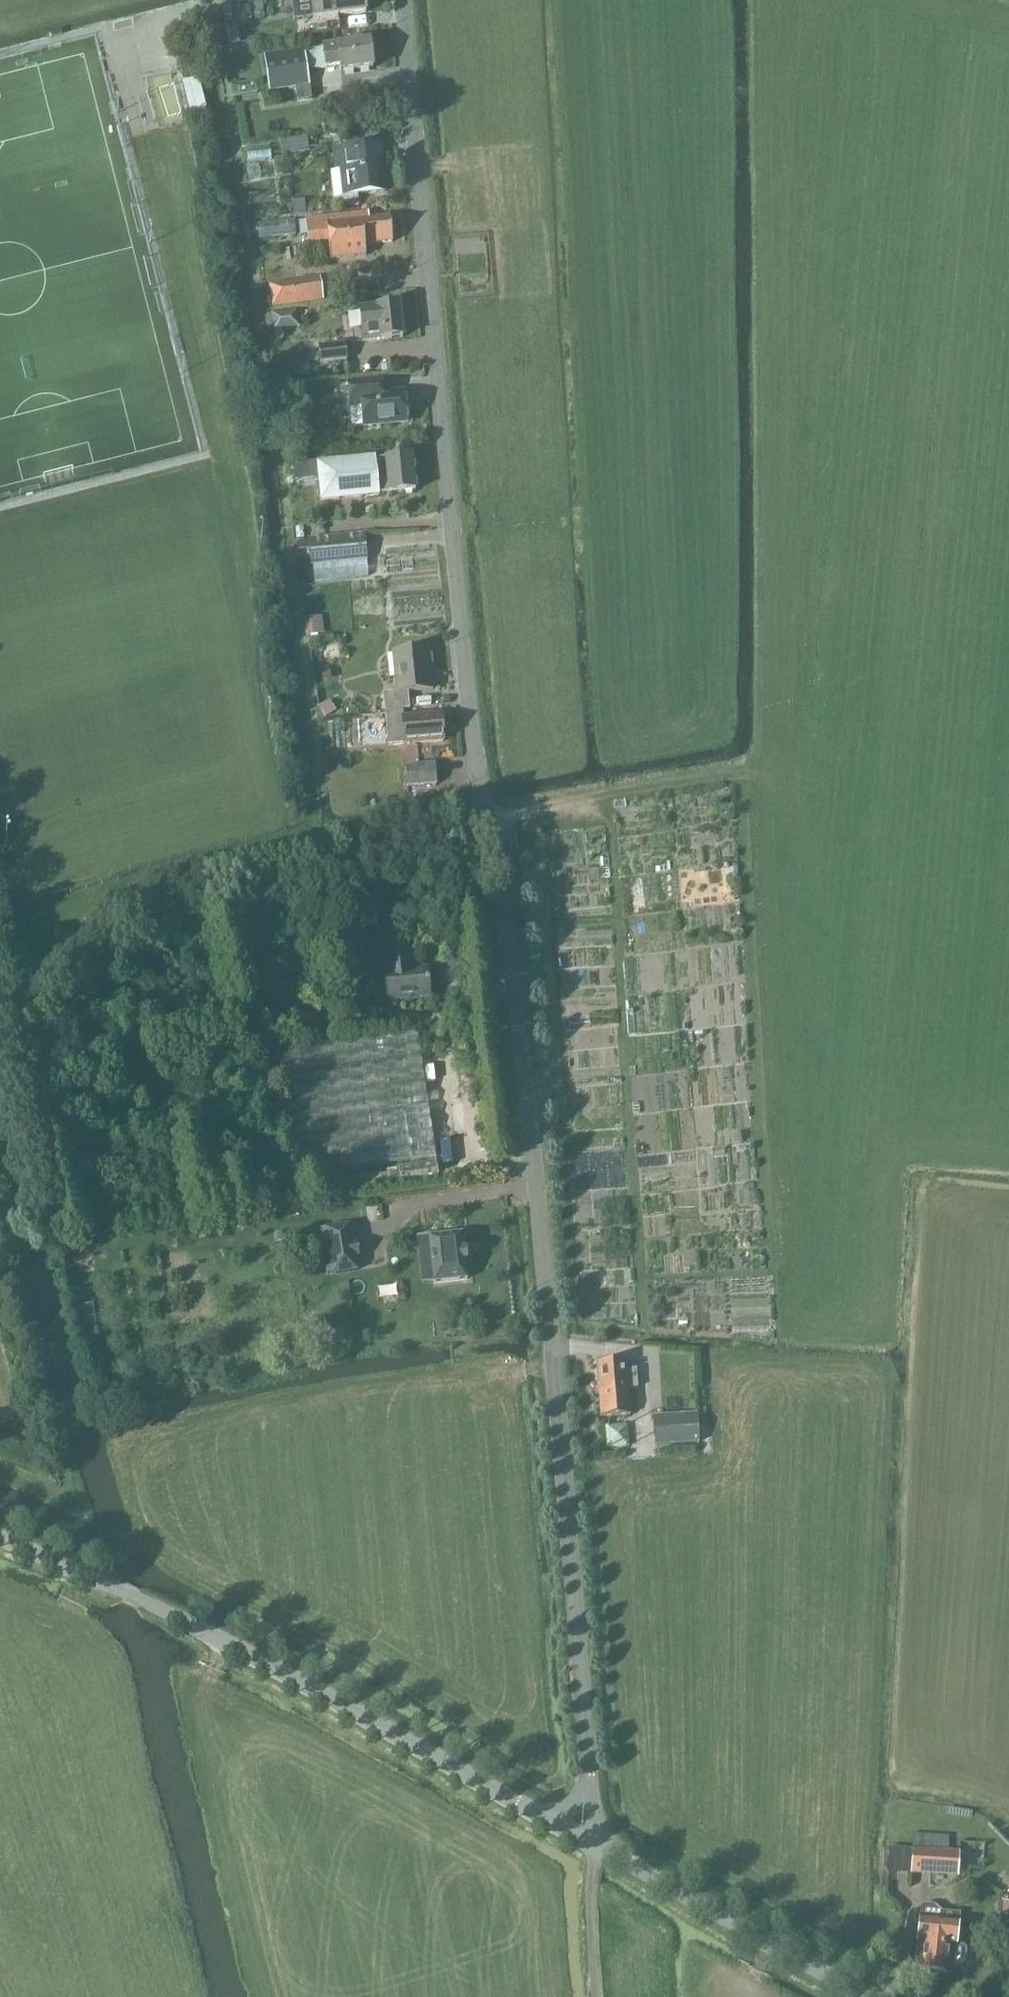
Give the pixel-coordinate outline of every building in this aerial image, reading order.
[(311,7),(311,10),(313,20),(366,14),(365,0),(310,0),(311,7)] [(253,5),(256,21),(269,19),(274,9),(276,1),(253,5)] [(249,7),(229,6),(229,17),(249,17),(249,7)] [(305,51),(308,72),(340,67),(341,72),(373,68),(370,42),(338,47),(338,46),(305,51)] [(308,72),(305,51),(304,50),(264,55),(269,93),(310,86),(308,72)] [(207,112),(199,79),(182,83),(190,117),(207,112)] [(269,144),(237,145),(237,166),(270,165),(269,144)] [(382,145),(332,151),(334,171),(331,171),(334,197),(386,192),(382,145)] [(298,226),(297,212),(282,212),(283,227),(298,226)] [(391,216),(370,218),(363,219),(362,213),(306,218),(309,242),(329,240),(330,259),(366,256),(365,245),(393,242),(391,216)] [(263,229),(264,244),(282,243),(281,228),(263,229)] [(320,279),(270,286),(273,308),(324,301),(320,279)] [(401,305),(360,310),(363,342),(404,337),(401,305)] [(298,329),(298,317),(272,318),(272,330),(298,329)] [(346,343),(345,343),(319,346),(321,364),(348,361),(346,343)] [(381,380),(347,384),(349,408),(360,407),(362,426),(406,422),(404,392),(383,394),(381,380)] [(305,502),(320,501),(346,499),(379,497),(379,495),(416,492),(413,457),(376,460),(376,457),(301,464),(305,502)] [(296,500),(287,502),(290,524),(299,522),(296,500)] [(366,561),(368,561),(365,533),(308,539),(311,567),(313,567),(314,580),(367,575),(366,561)] [(304,635),(322,633),(320,613),(302,615),(304,635)] [(384,693),(386,711),(403,710),(409,709),(408,692),(433,690),(429,649),(393,653),(397,692),(384,693)] [(403,710),(386,711),(388,746),(443,742),(441,714),(403,717),(403,710)] [(362,716),(365,741),(382,739),(378,713),(362,716)] [(317,716),(318,741),(358,740),(356,715),(317,716)] [(407,787),(437,785),(435,763),(406,766),(407,787)] [(676,825),(676,842),(699,842),(699,857),(712,857),(712,838),(723,838),(723,825),(676,825)] [(596,867),(554,870),(558,928),(570,927),(570,923),(580,922),(580,911),(599,910),(596,867)] [(629,903),(640,903),(641,880),(630,880),(629,903)] [(594,941),(608,935),(598,913),(591,916),(597,927),(589,931),(594,941)] [(388,1001),(431,997),(428,969),(414,970),(411,944),(385,947),(387,973),(385,973),(388,1001)] [(614,1028),(560,1031),(564,1109),(575,1109),(577,1145),(618,1143),(614,1074),(616,1074),(614,1028)] [(275,1051),(294,1178),(437,1156),(417,1029),(275,1051)] [(399,1168),(399,1171),(401,1188),(402,1188),(439,1182),(437,1162),(399,1168)] [(364,1194),(401,1188),(399,1171),(361,1178),(364,1194)] [(350,1225),(326,1229),(333,1275),(357,1271),(350,1225)] [(463,1233),(429,1237),(434,1283),(468,1279),(466,1262),(467,1261),(467,1260),(466,1260),(465,1254),(465,1252),(466,1252),(466,1251),(465,1251),(463,1233)] [(598,1386),(599,1396),(601,1417),(631,1415),(630,1388),(638,1388),(637,1369),(628,1370),(628,1361),(597,1363),(599,1386),(598,1386)] [(656,1445),(699,1443),(698,1413),(654,1416),(656,1445)] [(605,1424),(607,1446),(627,1444),(626,1422),(605,1424)] [(947,1845),(947,1833),(913,1832),(912,1844),(947,1845)] [(959,1877),(960,1852),(913,1849),(911,1874),(959,1877)] [(931,1904),(923,1903),(922,1916),(917,1962),(922,1962),(921,1972),(947,1975),(948,1965),(955,1966),(955,1964),(962,1964),(966,1961),(967,1949),(964,1945),(957,1945),(959,1919),(947,1918),(948,1911),(930,1910),(931,1904)]
